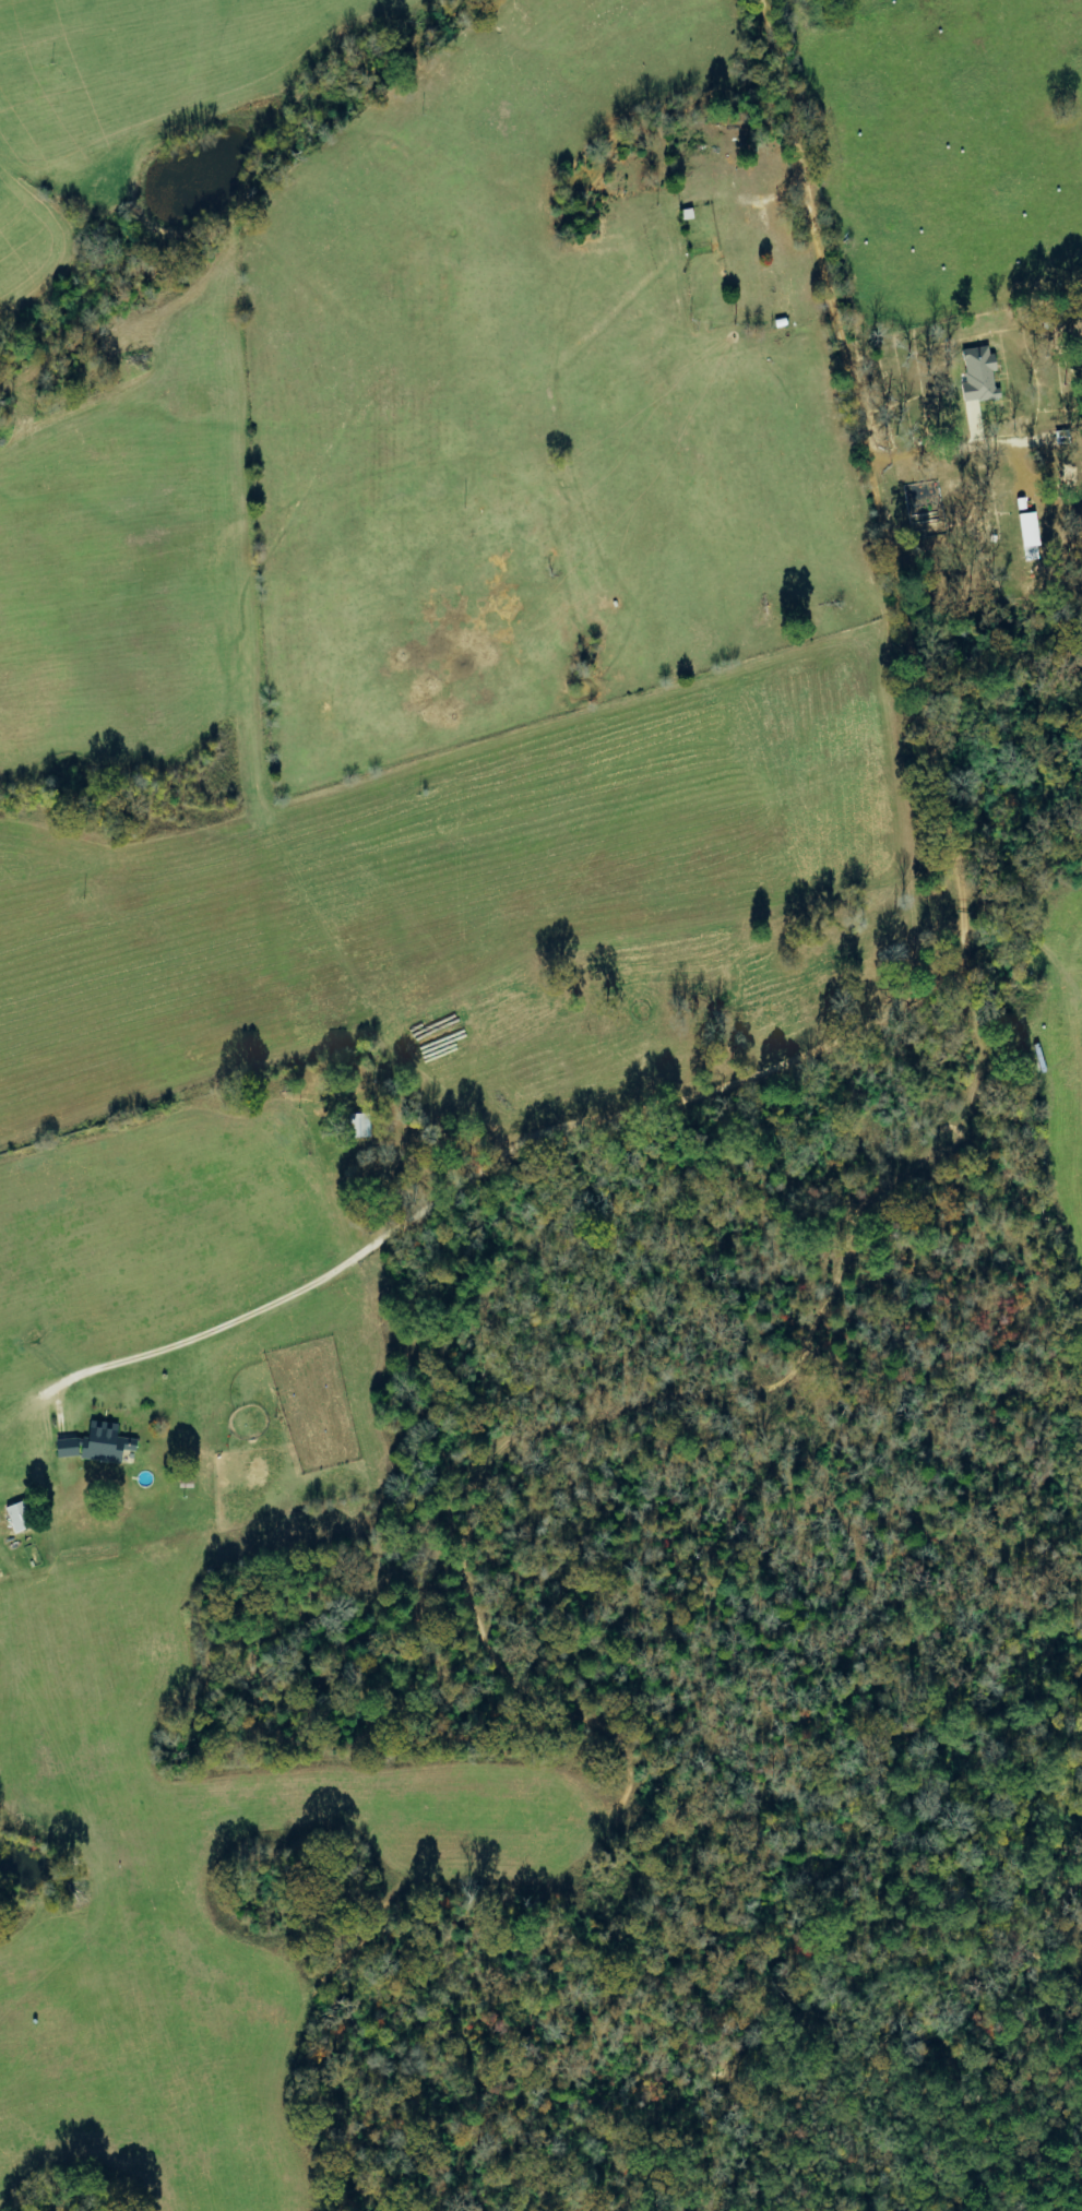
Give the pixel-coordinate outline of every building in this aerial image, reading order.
[(1001,398),(999,389),(994,390),(992,370),(996,370),(994,354),(989,354),(988,346),(961,350),(966,384),(960,385),(963,403),(1001,398)] [(370,1113),(351,1114),(352,1138),(371,1137),(370,1113)] [(120,1463),(122,1451),(135,1452),(137,1439),(116,1437),(117,1425),(111,1425),(110,1429),(102,1428),(102,1429),(88,1427),(87,1442),(58,1439),(56,1456),(120,1463)] [(32,1527),(22,1501),(5,1508),(15,1534),(32,1527)]
